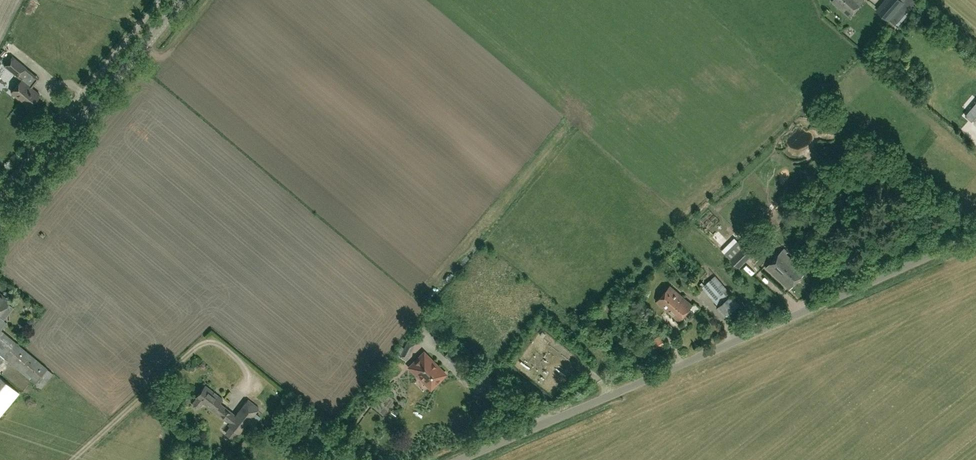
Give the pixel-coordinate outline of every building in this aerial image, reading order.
[(849,17),(864,0),(863,0),(832,0),(831,1),(849,17)] [(876,9),(888,20),(904,2),(902,0),(884,0),(876,9)] [(868,42),(864,47),(870,52),(874,48),(868,42)] [(16,76),(18,77),(26,67),(12,55),(4,66),(10,71),(16,76)] [(11,92),(29,107),(40,94),(22,79),(11,92)] [(72,79),(67,84),(81,96),(86,91),(72,79)] [(779,212),(785,219),(789,216),(783,209),(779,212)] [(739,267),(747,260),(752,255),(742,245),(730,257),(739,267)] [(767,267),(789,288),(806,271),(783,249),(767,267)] [(702,287),(718,305),(716,307),(724,317),(740,304),(732,294),(725,300),(724,298),(730,292),(715,275),(702,287)] [(657,301),(679,320),(692,304),(670,285),(657,301)] [(10,300),(0,292),(0,313),(10,300)] [(655,333),(650,325),(643,329),(648,337),(655,333)] [(0,329),(0,361),(4,356),(37,383),(48,369),(1,330),(0,329)] [(597,345),(602,339),(592,332),(588,338),(597,345)] [(539,351),(543,354),(553,343),(542,333),(523,355),(530,361),(539,351)] [(652,340),(657,348),(657,349),(665,344),(661,335),(652,340)] [(656,349),(657,348),(652,340),(641,345),(649,360),(659,355),(656,349)] [(407,358),(414,344),(407,341),(400,355),(407,358)] [(444,373),(437,366),(436,367),(432,363),(433,362),(424,353),(416,362),(418,364),(412,369),(430,387),(438,379),(439,381),(444,376),(443,374),(444,373)] [(551,365),(563,374),(570,365),(558,356),(551,365)] [(19,392),(0,376),(0,377),(0,414),(19,392)] [(197,397),(192,403),(193,406),(196,408),(199,408),(204,402),(219,415),(229,422),(228,424),(230,425),(225,432),(233,438),(238,432),(239,432),(247,422),(255,413),(259,408),(248,399),(243,405),(236,414),(226,407),(219,402),(223,398),(206,384),(196,396),(197,397)]
